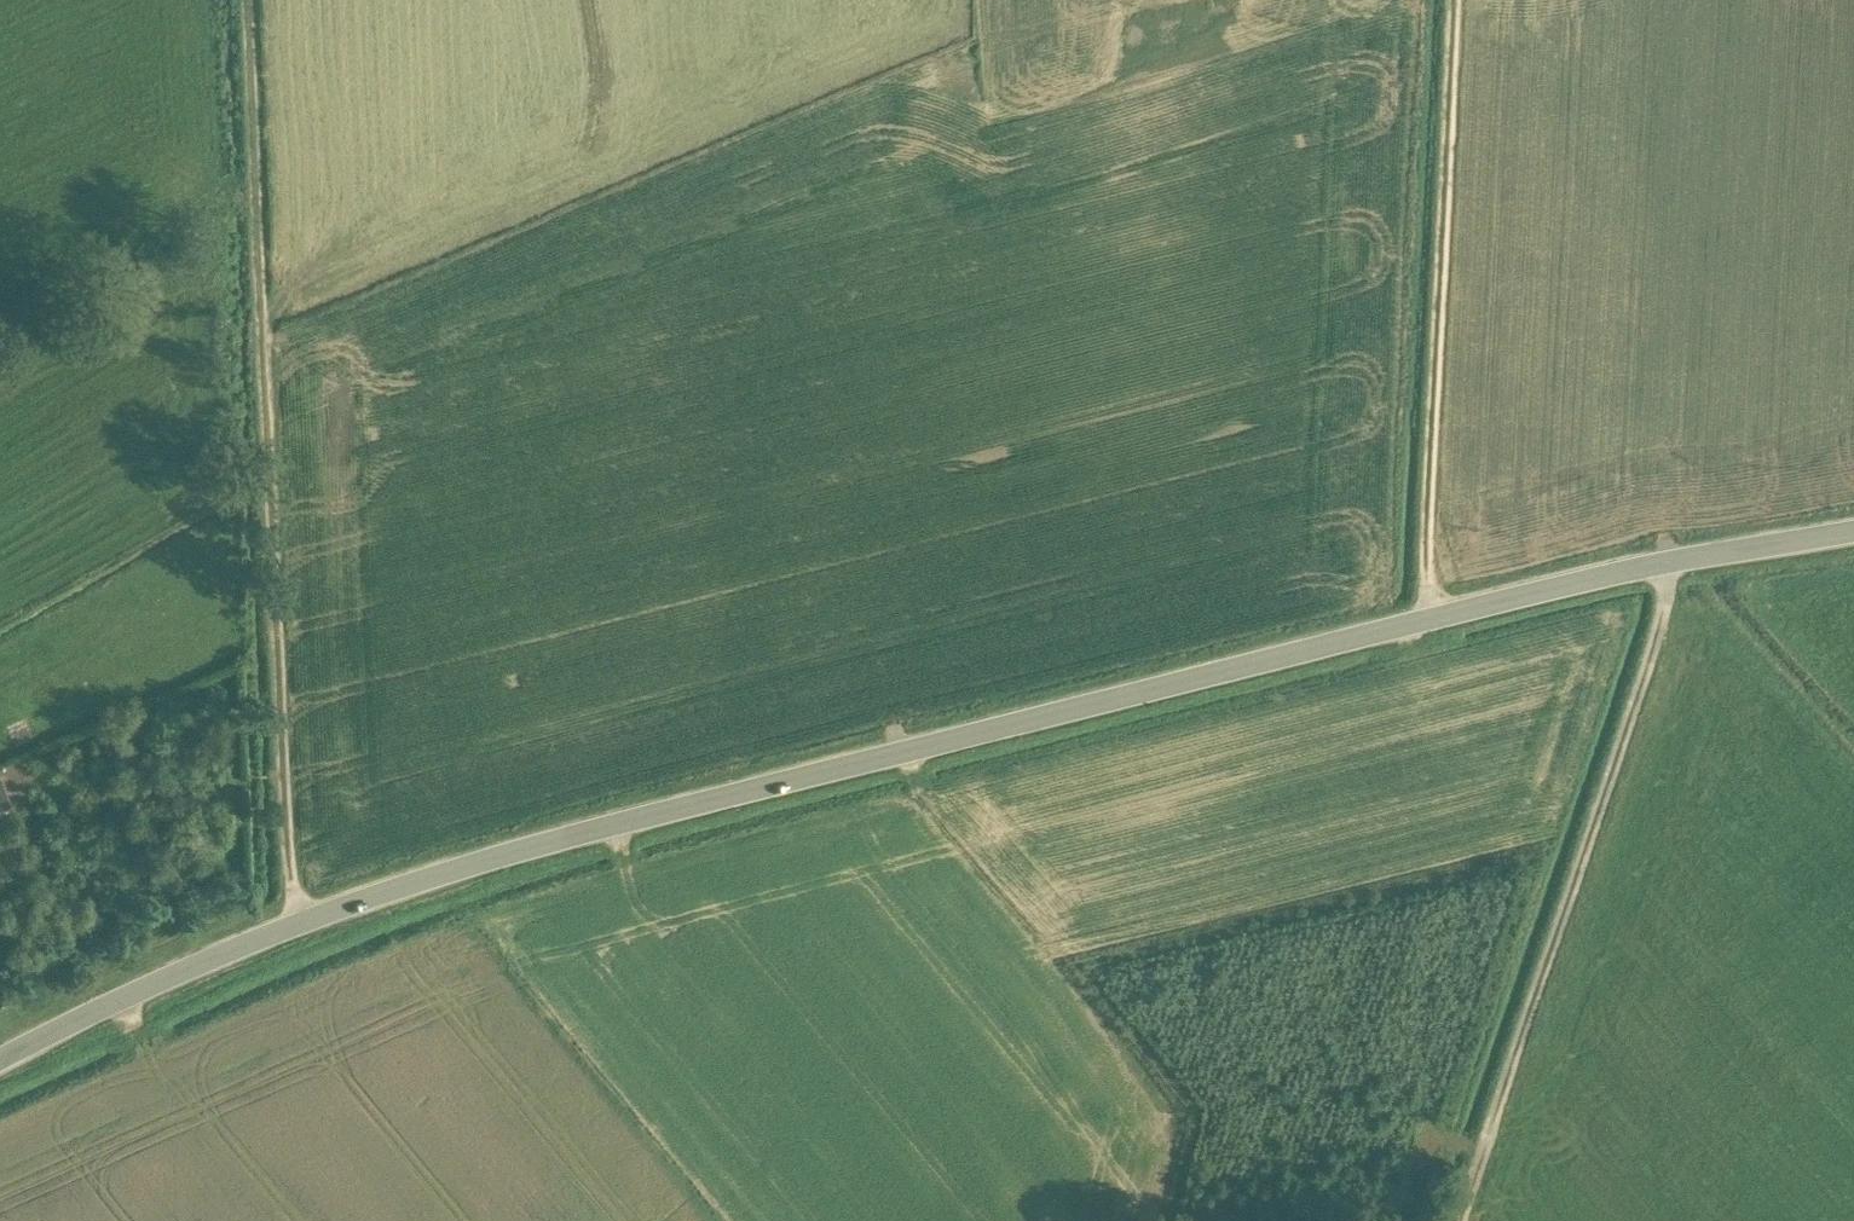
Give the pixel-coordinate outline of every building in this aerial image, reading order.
[(4,759),(116,711),(103,681),(0,725),(0,749),(4,759)]
